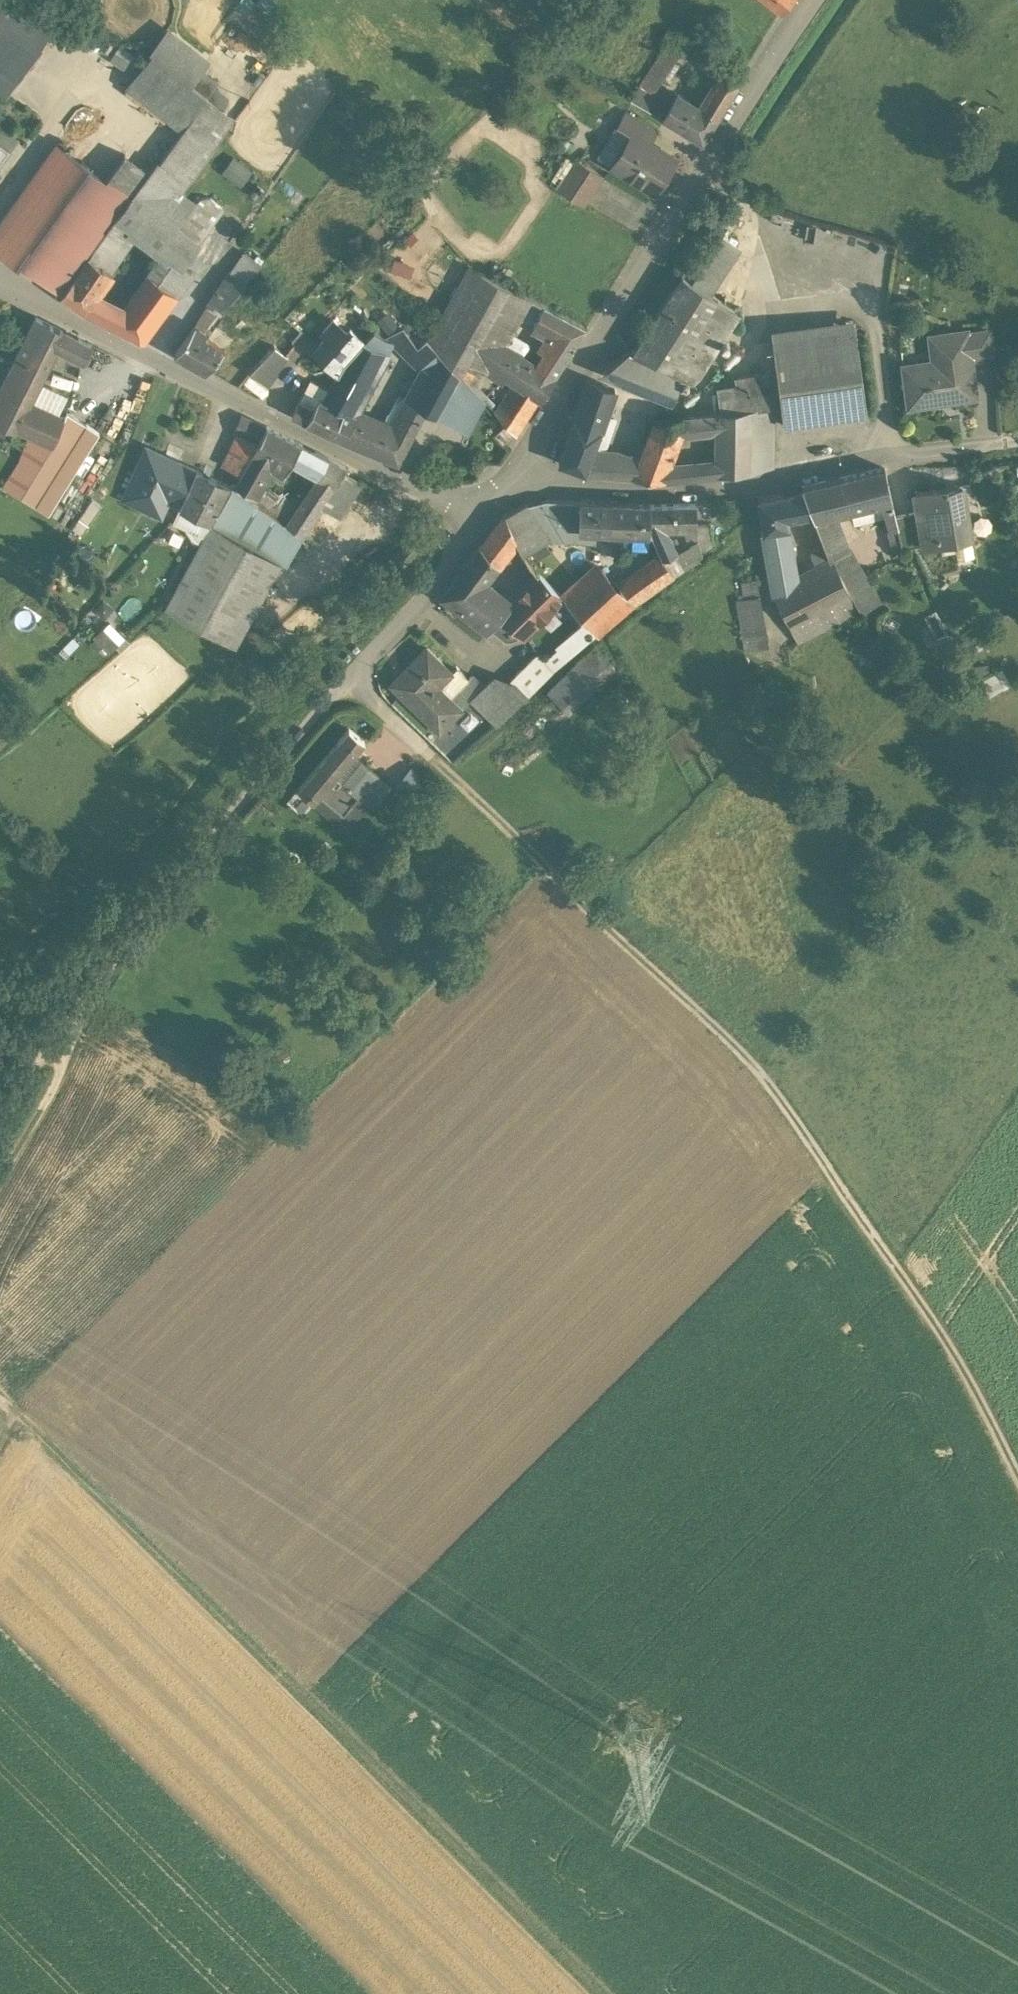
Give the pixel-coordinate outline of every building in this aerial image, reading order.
[(3,0),(0,0),(0,89),(5,93),(47,30),(3,0)] [(781,12),(790,0),(766,0),(781,12)] [(205,62),(165,32),(151,52),(190,82),(201,68),(205,62)] [(672,36),(647,73),(658,80),(683,43),(672,36)] [(145,60),(119,44),(109,58),(136,75),(145,60)] [(725,69),(695,50),(693,55),(708,65),(706,68),(720,77),(725,69)] [(190,82),(151,52),(145,60),(136,75),(134,79),(186,119),(205,93),(190,82)] [(217,81),(201,68),(190,82),(205,93),(206,94),(222,108),(227,97),(214,87),(217,81)] [(720,77),(711,92),(726,101),(740,79),(725,69),(720,77)] [(647,73),(639,85),(630,100),(652,112),(660,97),(650,91),(658,80),(647,73)] [(726,101),(711,92),(700,109),(716,118),(726,101)] [(206,94),(159,161),(175,173),(222,108),(206,94)] [(700,109),(677,95),(672,104),(660,97),(652,112),(702,142),(716,118),(700,109)] [(658,131),(625,112),(616,126),(631,135),(632,132),(650,144),(658,131)] [(9,151),(18,139),(0,125),(0,144),(9,151)] [(650,144),(632,132),(631,135),(611,166),(654,193),(675,159),(650,144)] [(0,224),(0,255),(4,258),(37,212),(39,213),(50,221),(73,189),(63,181),(78,160),(56,144),(0,224)] [(0,145),(0,168),(11,153),(0,145)] [(562,153),(547,186),(586,203),(601,170),(562,153)] [(138,186),(99,157),(91,169),(130,197),(132,194),(138,186)] [(78,160),(63,181),(73,189),(103,211),(88,231),(100,240),(106,231),(115,218),(130,197),(91,169),(78,160)] [(185,211),(161,194),(175,173),(159,161),(157,160),(138,186),(132,194),(195,240),(202,230),(182,215),(185,211)] [(195,240),(132,194),(130,197),(115,218),(133,231),(160,250),(164,253),(183,266),(199,243),(195,240)] [(37,212),(4,258),(45,286),(61,263),(33,245),(50,221),(39,213),(37,212)] [(133,231),(115,218),(106,231),(124,244),(133,231)] [(100,240),(88,256),(87,258),(60,296),(84,312),(96,295),(120,261),(114,257),(124,244),(106,231),(100,240)] [(711,231),(682,277),(709,294),(738,249),(711,231)] [(61,263),(45,286),(60,296),(87,258),(72,248),(61,263)] [(261,262),(245,251),(238,261),(254,272),(261,262)] [(164,253),(122,310),(96,295),(84,312),(143,341),(192,272),(183,266),(164,253)] [(526,296),(469,266),(428,340),(437,350),(459,374),(459,373),(463,367),(468,359),(498,378),(514,353),(501,344),(526,296)] [(229,271),(207,305),(220,312),(236,293),(246,282),(229,271)] [(630,352),(606,369),(675,399),(682,378),(691,382),(698,376),(739,313),(709,294),(682,277),(635,349),(630,352)] [(586,328),(543,305),(533,326),(550,335),(542,348),(543,352),(535,367),(553,378),(586,328)] [(327,336),(314,350),(338,372),(344,361),(363,340),(350,328),(347,331),(334,319),(322,332),(327,336)] [(63,333),(35,320),(17,356),(46,370),(56,348),(63,333)] [(425,337),(417,346),(402,325),(384,336),(390,340),(424,375),(437,350),(428,340),(425,337)] [(194,327),(188,336),(174,357),(205,373),(222,349),(205,337),(206,336),(194,327)] [(990,328),(967,331),(970,356),(993,353),(990,328)] [(384,336),(373,329),(363,340),(384,350),(390,340),(384,336)] [(967,329),(941,333),(945,361),(903,367),(908,406),(940,401),(939,397),(975,392),(970,356),(967,331),(967,329)] [(300,330),(291,340),(295,344),(305,333),(300,330)] [(90,346),(63,333),(56,348),(83,361),(90,346)] [(856,335),(773,346),(776,372),(780,406),(783,425),(866,415),(856,335)] [(384,350),(363,340),(344,361),(338,372),(328,389),(321,400),(351,413),(384,350)] [(274,346),(260,361),(272,372),(286,357),(274,346)] [(459,374),(437,350),(424,375),(409,402),(423,409),(440,418),(463,377),(459,373),(459,374)] [(535,367),(514,353),(498,378),(503,381),(506,377),(515,383),(538,399),(540,399),(553,378),(535,367)] [(0,390),(0,423),(16,431),(29,404),(38,386),(46,370),(17,356),(0,390)] [(272,372),(260,361),(250,373),(267,386),(276,375),(272,372)] [(308,377),(322,383),(328,370),(314,364),(308,377)] [(473,373),(463,367),(459,373),(463,377),(468,382),(473,373)] [(776,372),(740,377),(742,388),(744,410),(748,410),(773,407),(780,406),(776,372)] [(463,377),(440,418),(466,433),(484,400),(468,382),(463,377)] [(589,379),(574,419),(600,431),(614,390),(589,379)] [(328,389),(310,381),(300,403),(313,409),(318,399),(321,400),(328,389)] [(538,399),(515,383),(494,413),(515,435),(538,399)] [(66,399),(38,386),(29,404),(58,417),(66,399)] [(742,388),(718,391),(720,413),(744,410),(742,388)] [(321,400),(318,399),(313,409),(300,403),(299,402),(292,416),(342,439),(354,414),(321,400)] [(423,409),(409,402),(404,412),(418,419),(423,409)] [(58,417),(29,404),(16,431),(28,436),(53,447),(64,420),(58,417)] [(773,407),(748,410),(748,472),(772,468),(773,407)] [(744,410),(720,413),(720,414),(720,432),(720,433),(720,461),(720,475),(748,472),(748,410),(744,410)] [(404,412),(395,430),(380,423),(365,418),(353,444),(397,462),(419,420),(418,419),(404,412)] [(354,414),(342,439),(353,444),(365,418),(355,414),(354,414)] [(720,414),(680,418),(678,436),(720,432),(720,414)] [(266,427),(241,415),(233,434),(238,436),(256,444),(266,427)] [(53,447),(50,451),(20,499),(48,515),(98,434),(71,417),(53,447)] [(643,453),(634,478),(662,481),(668,464),(678,436),(680,418),(654,421),(643,453)] [(600,431),(574,419),(558,464),(585,474),(606,476),(611,458),(591,457),(601,431),(600,431)] [(505,425),(494,435),(503,444),(513,434),(505,425)] [(300,444),(266,427),(256,444),(251,453),(253,454),(241,475),(236,484),(230,485),(250,499),(268,469),(272,471),(275,467),(285,472),(292,459),(300,444)] [(53,447),(28,436),(19,461),(2,488),(20,499),(50,451),(53,447)] [(256,444),(238,436),(223,467),(241,475),(253,454),(251,453),(256,444)] [(329,459),(300,444),(292,459),(318,475),(329,459)] [(197,471),(145,449),(123,500),(142,509),(149,493),(181,507),(197,471)] [(633,460),(611,458),(606,476),(634,478),(643,453),(636,451),(633,460)] [(318,475),(286,525),(301,536),(321,505),(341,474),(346,467),(329,459),(318,475)] [(720,461),(690,464),(683,479),(720,475),(720,461)] [(690,464),(668,464),(662,481),(683,479),(690,464)] [(884,469),(801,488),(803,492),(812,516),(813,519),(836,513),(881,503),(891,501),(884,469)] [(229,486),(197,471),(181,507),(211,521),(212,520),(229,486)] [(341,474),(321,505),(340,518),(360,484),(341,474)] [(250,499),(230,485),(229,486),(212,520),(283,559),(287,563),(305,539),(301,536),(286,525),(250,499)] [(943,488),(914,493),(917,512),(922,540),(940,538),(941,544),(971,539),(962,488),(947,491),(946,488),(943,488)] [(812,516),(803,492),(798,493),(804,517),(808,517),(812,516)] [(798,493),(757,500),(762,534),(789,529),(787,520),(804,517),(798,493)] [(92,499),(71,529),(81,536),(101,506),(92,499)] [(891,501),(881,503),(888,532),(897,529),(895,516),(891,501)] [(545,502),(525,506),(548,540),(558,541),(595,543),(597,532),(582,531),(583,503),(545,502)] [(611,504),(583,503),(582,531),(597,532),(609,534),(611,504)] [(649,506),(611,504),(609,534),(652,536),(648,528),(649,506)] [(696,527),(695,505),(649,506),(648,528),(652,536),(661,556),(660,556),(662,559),(676,553),(666,530),(695,529),(696,529),(696,528),(696,527)] [(548,540),(525,506),(504,516),(512,534),(517,545),(523,554),(548,540)] [(917,512),(895,516),(897,529),(902,550),(923,546),(922,540),(917,512)] [(836,513),(813,519),(814,520),(826,551),(829,560),(832,559),(836,566),(849,593),(858,612),(878,603),(879,601),(850,551),(836,513)] [(283,559),(212,520),(211,521),(164,609),(235,648),(283,559)] [(708,526),(696,527),(696,528),(696,529),(695,529),(695,532),(700,554),(711,547),(708,526)] [(789,529),(762,534),(766,559),(774,597),(798,585),(789,529)] [(700,554),(695,532),(685,535),(689,546),(694,561),(701,555),(700,554)] [(512,534),(498,539),(490,534),(480,547),(481,548),(481,549),(498,566),(516,544),(512,534)] [(954,555),(971,553),(969,540),(952,542),(954,555)] [(689,546),(676,553),(684,567),(694,561),(689,546)] [(480,547),(442,598),(487,632),(502,616),(512,603),(511,602),(485,583),(498,566),(481,549),(481,548),(480,547)] [(826,551),(813,557),(822,573),(836,566),(832,559),(829,560),(826,551)] [(676,553),(662,559),(673,576),(684,567),(676,553)] [(660,556),(618,587),(619,587),(615,590),(627,609),(673,576),(662,559),(660,556)] [(798,585),(774,597),(788,624),(849,593),(836,566),(822,573),(798,585)] [(529,567),(521,574),(530,582),(536,575),(529,567)] [(590,570),(561,596),(563,598),(583,620),(583,621),(593,630),(609,616),(612,620),(627,609),(615,590),(601,568),(590,570)] [(561,597),(539,576),(538,576),(537,575),(536,575),(530,582),(511,602),(512,603),(502,616),(505,618),(503,622),(506,625),(509,623),(523,636),(563,598),(561,596),(561,597)] [(739,580),(743,596),(760,591),(755,575),(739,580)] [(849,593),(788,624),(797,643),(858,612),(849,593)] [(759,596),(736,600),(742,637),(763,633),(766,632),(759,596)] [(106,652),(123,637),(107,620),(91,635),(106,652)] [(583,620),(556,646),(558,648),(544,661),(553,671),(595,632),(593,630),(583,621),(583,620)] [(763,633),(742,637),(745,652),(766,647),(763,633)] [(594,645),(547,691),(566,711),(614,666),(594,645)] [(426,648),(403,671),(411,680),(399,693),(439,732),(461,710),(449,698),(447,696),(445,699),(435,689),(451,673),(426,648)] [(537,654),(512,679),(528,695),(553,671),(544,661),(537,654)] [(451,673),(435,689),(445,699),(447,696),(449,698),(467,679),(456,668),(451,673)] [(996,669),(974,680),(982,697),(1004,686),(996,669)] [(467,679),(449,698),(461,710),(471,700),(483,688),(483,686),(472,675),(467,679)] [(510,680),(494,675),(490,678),(483,686),(483,688),(509,713),(528,695),(512,679),(510,680)] [(509,713),(483,688),(471,700),(496,725),(509,713)] [(364,741),(348,728),(337,741),(353,754),(364,741)] [(353,754),(337,741),(324,757),(340,770),(353,754)] [(340,770),(329,783),(335,788),(340,782),(349,790),(368,766),(353,754),(340,770)] [(324,757),(297,789),(313,803),(318,796),(329,783),(340,770),(324,757)] [(398,779),(425,799),(436,784),(409,764),(398,779)] [(389,784),(368,766),(349,790),(368,806),(370,807),(389,784)] [(340,782),(335,788),(329,783),(318,796),(340,814),(339,814),(342,817),(358,797),(349,790),(340,782)] [(340,814),(318,796),(313,803),(312,803),(347,832),(368,806),(358,797),(342,817),(339,814),(340,814)]
